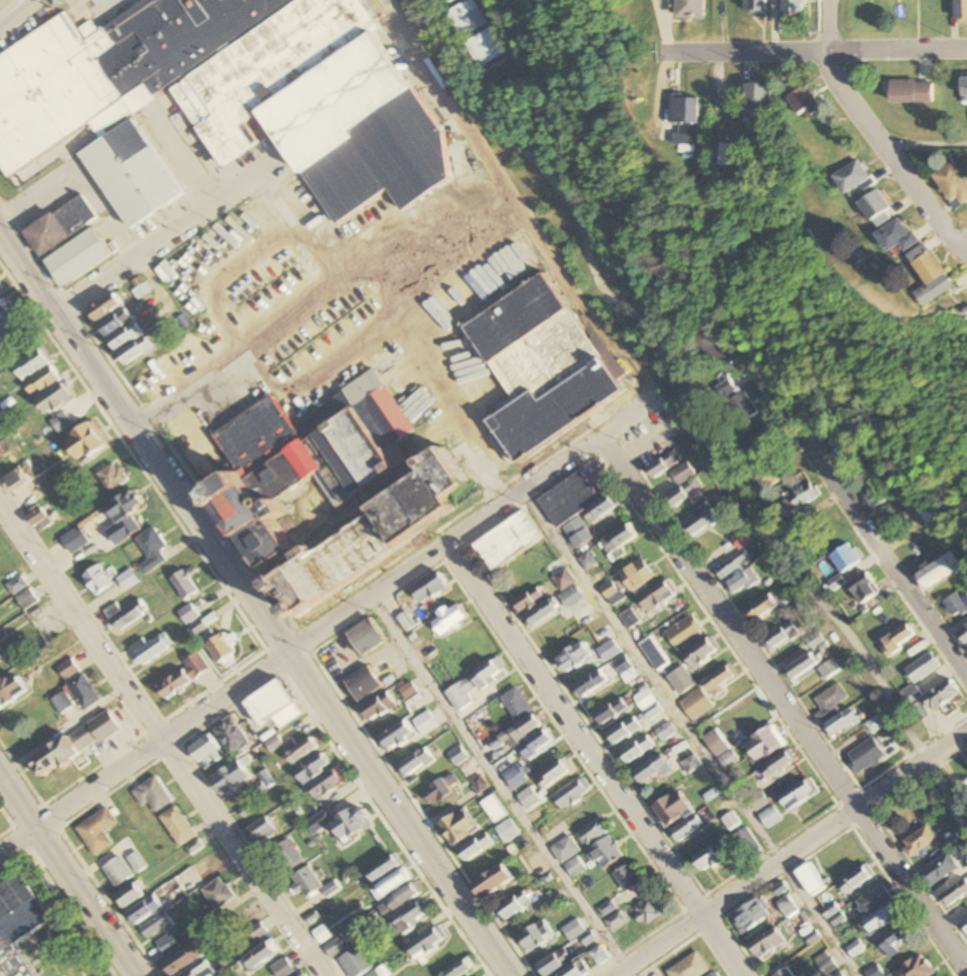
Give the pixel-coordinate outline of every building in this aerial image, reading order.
[(358,0),(134,0),(92,25),(82,8),(0,56),(0,171),(3,176),(91,125),(100,139),(81,150),(127,229),(182,197),(131,111),(170,88),(217,167),(256,144),(244,124),(262,113),(329,227),(389,192),(400,211),(461,176),(358,0)] [(463,40),(489,24),(474,0),(471,0),(447,15),(463,40)] [(704,0),(677,0),(677,20),(704,20),(704,0)] [(743,16),(765,16),(765,0),(743,0),(743,16)] [(783,13),(805,13),(805,0),(783,0),(783,13)] [(955,25),(966,25),(966,0),(955,0),(955,25)] [(509,52),(493,28),(467,46),(483,70),(509,52)] [(932,82),(890,82),(890,104),(932,104),(932,82)] [(771,85),(745,85),(745,122),(771,122),(771,85)] [(788,98),(799,117),(819,106),(808,87),(788,98)] [(669,98),(669,126),(697,126),(697,98),(669,98)] [(864,190),(874,185),(860,160),(834,175),(845,195),(861,186),(864,190)] [(930,177),(956,209),(966,201),(966,179),(952,160),(930,177)] [(891,210),(877,190),(859,203),(876,228),(886,221),(882,216),(891,210)] [(23,230),(39,256),(98,220),(82,193),(23,230)] [(905,253),(918,244),(899,218),(875,235),(888,254),(899,246),(905,253)] [(44,258),(61,286),(111,255),(94,227),(44,258)] [(955,287),(926,244),(907,257),(927,286),(915,294),(924,308),(955,287)] [(465,323),(513,402),(488,418),(515,460),(625,392),(611,369),(618,365),(599,334),(588,341),(546,273),(465,323)] [(132,290),(137,299),(150,291),(145,283),(132,290)] [(121,305),(113,293),(87,311),(95,323),(121,305)] [(2,298),(0,299),(0,318),(11,309),(2,298)] [(114,353),(117,351),(125,366),(151,351),(126,308),(98,325),(114,353)] [(27,329),(14,312),(0,324),(0,344),(3,348),(27,329)] [(52,362),(44,347),(12,366),(20,381),(52,362)] [(24,380),(31,395),(60,383),(53,367),(24,380)] [(282,612),(454,511),(445,496),(463,485),(441,447),(465,433),(452,410),(431,440),(423,427),(436,408),(426,390),(397,407),(376,371),(288,423),(272,396),(213,432),(233,466),(205,482),(282,612)] [(757,413),(731,377),(715,388),(741,424),(757,413)] [(72,396),(60,382),(36,402),(49,416),(72,396)] [(104,447),(90,422),(64,436),(77,460),(104,447)] [(646,468),(653,479),(682,461),(675,450),(646,468)] [(108,492),(128,481),(117,461),(97,472),(108,492)] [(666,497),(673,508),(697,492),(690,481),(694,479),(685,465),(671,474),(680,488),(666,497)] [(779,481),(767,467),(755,477),(766,491),(779,481)] [(9,490),(25,482),(18,469),(2,477),(9,490)] [(537,499),(557,529),(561,526),(576,550),(593,538),(576,513),(598,498),(581,470),(537,499)] [(822,495),(813,480),(783,500),(792,515),(822,495)] [(116,523),(143,502),(131,487),(104,508),(116,523)] [(617,507),(608,494),(582,512),(591,525),(617,507)] [(719,518),(710,506),(683,528),(692,540),(719,518)] [(46,517),(38,507),(26,517),(33,527),(46,517)] [(473,543),(490,570),(542,538),(525,511),(473,543)] [(614,561),(623,555),(619,548),(636,538),(628,524),(601,541),(614,561)] [(89,542),(78,526),(60,539),(71,555),(89,542)] [(148,560),(137,566),(143,576),(166,562),(160,551),(166,547),(154,526),(135,538),(148,560)] [(752,541),(743,529),(731,538),(739,550),(752,541)] [(830,555),(840,574),(861,562),(850,543),(830,555)] [(721,580),(750,561),(743,550),(713,569),(721,580)] [(963,568),(952,551),(916,574),(928,591),(963,568)] [(585,570),(595,565),(590,553),(580,558),(585,570)] [(619,575),(633,593),(655,576),(641,558),(619,575)] [(113,585),(98,564),(81,576),(95,597),(113,585)] [(725,584),(734,597),(758,579),(750,567),(725,584)] [(139,582),(129,569),(116,579),(126,592),(139,582)] [(184,601),(198,591),(182,569),(169,579),(184,601)] [(560,592),(574,583),(565,569),(551,577),(560,592)] [(449,586),(436,572),(412,593),(424,607),(449,586)] [(827,584),(833,592),(845,582),(839,574),(827,584)] [(38,602),(20,576),(6,585),(23,611),(38,602)] [(851,588),(862,605),(880,593),(870,577),(851,588)] [(624,598),(612,581),(600,589),(612,606),(624,598)] [(639,596),(645,611),(677,598),(671,583),(639,596)] [(569,610),(584,598),(575,586),(559,597),(569,610)] [(544,598),(536,587),(512,605),(520,616),(544,598)] [(786,599),(778,589),(745,613),(753,624),(786,599)] [(956,620),(966,612),(966,607),(957,593),(943,602),(956,620)] [(117,614),(111,606),(105,610),(120,631),(147,612),(138,599),(117,614)] [(558,611),(551,600),(523,617),(530,629),(558,611)] [(429,624),(442,638),(467,616),(454,601),(429,624)] [(198,617),(189,604),(177,613),(186,625),(198,617)] [(628,629),(639,622),(630,609),(619,616),(628,629)] [(664,633),(677,651),(703,633),(690,615),(664,633)] [(346,634),(362,656),(383,642),(368,619),(346,634)] [(762,643),(771,653),(800,631),(791,620),(762,643)] [(891,653),(916,636),(907,623),(882,640),(891,653)] [(966,646),(966,626),(958,631),(966,646)] [(132,651),(142,666),(173,645),(163,630),(132,651)] [(204,644),(217,663),(233,651),(220,633),(204,644)] [(808,641),(813,649),(823,642),(818,634),(808,641)] [(639,644),(656,672),(668,664),(651,637),(639,644)] [(683,657),(694,669),(717,650),(706,637),(683,657)] [(596,651),(607,663),(621,652),(610,639),(596,651)] [(565,674),(592,657),(582,641),(555,658),(565,674)] [(181,663),(184,668),(156,686),(164,699),(209,670),(197,652),(181,663)] [(792,680),(819,664),(811,652),(785,668),(792,680)] [(941,666),(931,652),(905,670),(915,684),(941,666)] [(473,681),(486,691),(506,666),(493,655),(473,681)] [(612,664),(626,685),(639,676),(624,655),(612,664)] [(56,668),(65,681),(78,672),(70,659),(56,668)] [(839,670),(831,659),(817,670),(825,681),(839,670)] [(357,703),(380,688),(367,666),(344,681),(357,703)] [(607,681),(598,669),(573,688),(582,700),(607,681)] [(723,693),(721,682),(734,679),(732,669),(705,675),(710,696),(723,693)] [(99,702),(84,674),(66,683),(82,711),(99,702)] [(260,727),(274,718),(280,727),(301,714),(278,679),(244,702),(260,727)] [(960,693),(950,679),(923,697),(933,712),(960,693)] [(476,704),(469,681),(447,688),(454,711),(476,704)] [(820,711),(814,714),(818,722),(839,711),(836,704),(847,698),(839,684),(813,697),(820,711)] [(921,696),(912,684),(899,693),(908,705),(921,696)] [(500,698),(516,722),(532,711),(516,687),(500,698)] [(713,706),(700,689),(680,703),(692,721),(713,706)] [(360,709),(370,723),(394,705),(384,691),(360,709)] [(60,714),(72,707),(63,693),(51,701),(60,714)] [(627,710),(620,698),(594,713),(601,725),(627,710)] [(929,715),(920,701),(910,708),(919,722),(929,715)] [(858,720),(849,707),(822,726),(832,739),(858,720)] [(424,736),(438,726),(427,711),(413,721),(424,736)] [(28,758),(40,778),(120,730),(108,712),(66,737),(65,736),(28,758)] [(540,723),(529,713),(508,734),(518,745),(540,723)] [(640,728),(633,717),(607,733),(615,745),(640,728)] [(881,726),(875,717),(865,725),(872,733),(881,726)] [(252,738),(225,718),(212,735),(239,755),(252,738)] [(414,735),(403,720),(379,738),(390,752),(414,735)] [(661,740),(675,735),(671,724),(657,729),(661,740)] [(757,763),(784,745),(771,725),(744,742),(757,763)] [(553,742),(542,729),(518,749),(529,762),(553,742)] [(201,771),(223,759),(210,734),(188,746),(201,771)] [(619,752),(628,764),(654,747),(646,734),(619,752)] [(284,754),(292,765),(317,748),(309,737),(284,754)] [(468,758),(460,747),(448,755),(456,766),(468,758)] [(398,762),(405,776),(432,762),(425,749),(398,762)] [(760,769),(768,779),(795,759),(787,749),(760,769)] [(293,771),(302,785),(330,767),(321,753),(293,771)] [(640,785),(670,770),(663,755),(632,769),(640,785)] [(699,765),(694,755),(683,762),(688,771),(699,765)] [(248,778),(236,760),(209,778),(221,796),(248,778)] [(536,778),(545,789),(569,771),(560,760),(536,778)] [(514,791),(529,781),(517,765),(502,775),(514,791)] [(307,787),(315,801),(343,783),(334,769),(307,787)] [(552,796),(563,811),(592,789),(581,775),(552,796)] [(131,793),(142,807),(148,803),(156,814),(172,801),(154,776),(131,793)] [(455,799),(451,786),(455,785),(454,778),(425,785),(429,805),(455,799)] [(818,792),(809,778),(778,797),(787,811),(818,792)] [(265,791),(258,782),(247,791),(253,799),(238,811),(244,819),(264,804),(258,797),(265,791)] [(517,796),(528,810),(540,801),(529,787),(517,796)] [(666,826),(691,811),(678,790),(653,805),(666,826)] [(748,799),(755,811),(768,803),(761,791),(748,799)] [(495,823),(506,815),(492,795),(481,803),(495,823)] [(781,819),(771,805),(757,815),(767,829),(781,819)] [(159,816),(178,847),(195,837),(176,806),(159,816)] [(372,822),(360,806),(353,812),(350,808),(329,823),(344,843),(372,822)] [(438,825),(453,846),(478,829),(463,807),(438,825)] [(75,827),(93,857),(112,845),(104,832),(117,824),(107,808),(75,827)] [(670,830),(677,842),(703,826),(696,815),(670,830)] [(246,828),(257,845),(277,833),(266,816),(246,828)] [(586,847),(608,830),(597,817),(576,835),(586,847)] [(497,825),(502,842),(517,837),(512,821),(497,825)] [(911,860),(938,840),(927,824),(899,844),(911,860)] [(759,847),(744,827),(733,836),(749,855),(759,847)] [(493,842),(484,832),(458,851),(466,862),(493,842)] [(580,851),(569,835),(550,848),(572,879),(585,869),(575,855),(580,851)] [(604,870),(623,853),(606,835),(587,852),(604,870)] [(729,851),(716,838),(693,861),(706,874),(729,851)] [(303,862),(288,839),(270,851),(285,874),(303,862)] [(146,867),(137,852),(126,858),(135,873),(146,867)] [(402,863),(394,852),(365,873),(373,884),(402,863)] [(930,887),(958,868),(948,853),(919,872),(930,887)] [(133,876),(120,856),(101,867),(114,888),(133,876)] [(512,879),(502,863),(470,884),(481,900),(512,879)] [(612,875),(626,892),(641,880),(627,863),(612,875)] [(826,889),(808,863),(795,871),(812,898),(826,889)] [(874,875),(866,864),(838,883),(846,895),(874,875)] [(289,879),(303,899),(321,886),(307,866),(289,879)] [(379,899),(409,879),(401,868),(372,888),(379,899)] [(201,890),(216,911),(234,898),(219,877),(201,890)] [(940,895),(948,907),(966,895),(966,878),(940,895)] [(124,909),(143,896),(134,882),(115,896),(124,909)] [(322,890),(326,897),(339,889),(334,882),(322,890)] [(419,895),(410,883),(378,906),(386,917),(419,895)] [(855,902),(864,917),(891,900),(881,885),(855,902)] [(532,906),(525,892),(497,905),(503,919),(532,906)] [(136,926),(161,908),(152,895),(126,913),(136,926)] [(776,903),(787,919),(798,911),(786,896),(776,903)] [(770,918),(760,898),(729,915),(739,934),(770,918)] [(8,952),(41,930),(19,899),(0,912),(0,975),(24,975),(8,952)] [(660,915),(648,899),(631,912),(643,928),(660,915)] [(430,914),(420,900),(392,918),(402,933),(430,914)] [(596,909),(602,918),(615,909),(609,901),(596,909)] [(821,912),(834,929),(846,921),(833,903),(821,912)] [(901,917),(894,904),(860,923),(868,936),(901,917)] [(625,922),(619,911),(603,921),(610,932),(625,922)] [(139,929),(147,942),(172,926),(164,912),(139,929)] [(553,934),(541,919),(517,938),(529,954),(553,934)] [(589,932),(585,934),(576,919),(561,929),(569,942),(580,936),(583,942),(592,936),(589,932)] [(238,936),(244,947),(266,934),(259,923),(238,936)] [(886,955),(913,935),(903,923),(877,942),(886,955)] [(444,941),(434,926),(406,947),(417,961),(444,941)] [(758,961),(785,943),(774,927),(748,945),(758,961)] [(155,944),(164,956),(177,947),(168,934),(155,944)] [(330,957),(348,944),(341,934),(323,948),(330,957)] [(242,956),(250,970),(280,953),(272,940),(242,956)] [(864,951),(858,941),(846,949),(852,959),(864,951)] [(204,957),(197,943),(162,962),(169,975),(204,957)] [(348,975),(360,975),(372,968),(356,946),(337,960),(348,975)] [(597,966),(608,959),(600,946),(589,953),(597,966)] [(541,975),(546,975),(570,962),(563,949),(534,965),(541,975)] [(709,971),(696,952),(666,973),(668,975),(702,975),(709,971)] [(823,975),(825,975),(836,969),(826,954),(814,962),(823,975)] [(895,975),(932,975),(934,975),(922,955),(892,972),(895,975)] [(468,957),(437,975),(438,975),(459,975),(474,967),(468,957)] [(275,975),(303,975),(299,971),(295,973),(284,958),(270,968),(275,975)] [(208,960),(179,975),(216,975),(208,960)] [(574,964),(555,975),(582,975),(574,964)] [(786,968),(774,975),(792,975),(786,968)]
